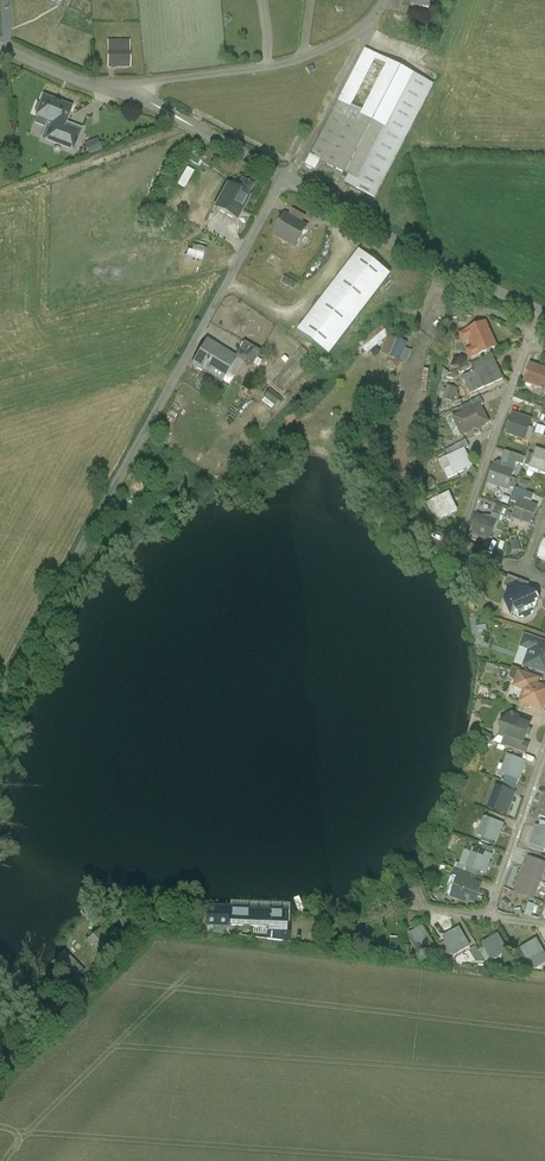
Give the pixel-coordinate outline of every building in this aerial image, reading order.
[(411,7),(430,9),(431,0),(413,0),(411,7)] [(107,45),(107,71),(128,71),(128,45),(107,45)] [(433,85),(367,51),(363,57),(361,57),(333,107),(306,165),(315,169),(319,161),(349,176),(345,185),(374,199),(433,85)] [(45,140),(73,151),(80,132),(64,126),(71,108),(44,97),(40,106),(38,105),(35,112),(37,113),(36,116),(52,122),(45,140)] [(98,139),(85,145),(89,156),(102,151),(98,139)] [(186,187),(195,170),(189,166),(179,183),(186,187)] [(237,191),(229,186),(216,209),(235,219),(248,197),(247,196),(252,187),(242,182),(237,191)] [(306,228),(285,216),(274,234),(296,246),(306,228)] [(372,249),(365,244),(361,250),(368,255),(372,249)] [(359,251),(298,331),(329,355),(390,275),(359,251)] [(496,349),(485,323),(457,336),(461,345),(469,341),(472,348),(465,351),(469,361),(496,349)] [(382,330),(363,346),(367,350),(386,334),(382,330)] [(399,341),(392,357),(400,361),(406,344),(399,341)] [(260,352),(244,342),(235,358),(251,367),(260,352)] [(217,349),(207,343),(194,364),(222,381),(233,362),(215,351),(217,349)] [(462,379),(470,395),(503,381),(492,356),(470,366),(473,374),(462,379)] [(530,365),(524,382),(534,385),(535,383),(544,386),(544,382),(544,370),(530,365)] [(274,409),(282,398),(269,390),(262,401),(274,409)] [(174,404),(167,421),(176,425),(184,408),(174,404)] [(480,407),(464,414),(464,413),(454,418),(462,435),(488,423),(480,407)] [(531,422),(512,415),(506,433),(516,436),(517,433),(526,436),(531,422)] [(465,442),(456,446),(456,447),(458,453),(459,453),(464,450),(468,448),(465,442)] [(456,447),(446,452),(449,457),(459,453),(458,453),(456,447)] [(464,450),(459,453),(458,453),(459,453),(449,457),(454,467),(445,471),(448,479),(472,467),(464,450)] [(536,450),(534,456),(531,464),(531,465),(531,467),(544,472),(544,453),(536,450)] [(526,459),(507,452),(505,459),(517,463),(523,466),(526,459)] [(534,456),(530,454),(526,466),(531,467),(531,465),(531,464),(534,456)] [(517,463),(505,459),(502,468),(513,473),(517,463)] [(502,468),(495,466),(489,484),(499,487),(507,490),(508,487),(511,479),(513,473),(502,468)] [(527,490),(530,484),(522,480),(519,487),(527,490)] [(440,498),(434,501),(441,518),(457,511),(449,494),(440,498)] [(537,507),(518,501),(513,515),(522,518),(521,521),(531,525),(537,507)] [(498,516),(493,514),(490,521),(496,523),(498,516)] [(490,521),(477,517),(471,534),(481,538),(482,535),(491,538),(496,523),(490,521)] [(529,584),(508,576),(505,584),(511,587),(511,585),(526,591),(529,584)] [(526,591),(511,585),(511,587),(505,601),(512,603),(515,609),(512,616),(522,620),(533,615),(538,600),(535,594),(526,591)] [(525,636),(521,647),(534,652),(531,660),(544,665),(544,643),(525,636)] [(531,660),(529,667),(544,673),(544,665),(531,660)] [(539,679),(519,672),(516,681),(527,685),(528,682),(537,685),(539,679)] [(528,682),(527,685),(521,703),(542,710),(544,701),(544,688),(537,685),(528,682)] [(531,722),(515,716),(515,715),(512,714),(512,715),(510,714),(501,725),(501,734),(509,737),(523,742),(531,722)] [(523,742),(509,737),(505,746),(525,754),(529,744),(523,742)] [(525,762),(509,756),(505,765),(508,767),(505,775),(519,780),(525,762)] [(516,786),(503,781),(501,788),(514,793),(516,786)] [(501,788),(497,787),(494,796),(497,797),(494,805),(497,806),(508,810),(514,793),(501,788)] [(502,824),(486,818),(482,828),(485,829),(482,837),(490,840),(496,842),(502,824)] [(536,826),(529,847),(543,852),(544,846),(544,829),(538,827),(536,826)] [(491,856),(474,849),(471,859),(474,860),(471,868),(472,868),(478,870),(485,873),(491,856)] [(544,864),(528,857),(522,875),(538,881),(539,881),(544,864)] [(475,877),(455,870),(453,877),(459,879),(459,878),(473,884),(475,877)] [(522,875),(515,892),(529,897),(532,889),(535,890),(537,884),(544,887),(544,883),(539,881),(538,881),(522,875)] [(473,884),(459,878),(459,879),(452,897),(468,902),(468,901),(474,903),(480,886),(473,884)] [(525,914),(532,916),(535,904),(529,902),(525,914)] [(286,913),(230,911),(230,908),(207,907),(206,925),(230,926),(230,925),(268,927),(268,930),(286,931),(286,913)] [(423,926),(418,929),(420,932),(409,938),(417,952),(433,943),(423,926)] [(459,929),(443,938),(445,941),(452,954),(453,956),(469,946),(461,932),(459,929)] [(100,930),(87,943),(97,953),(110,940),(100,930)] [(286,931),(268,930),(267,940),(289,942),(289,931),(286,931)] [(495,933),(489,936),(492,941),(499,938),(495,933)] [(492,941),(484,946),(492,961),(507,952),(499,938),(492,941)] [(452,954),(445,941),(439,945),(446,957),(452,954)] [(522,951),(527,960),(530,965),(544,957),(544,955),(537,942),(522,951)] [(485,948),(479,952),(486,964),(492,961),(485,948)] [(522,951),(520,948),(514,951),(521,963),(527,960),(522,951)]
